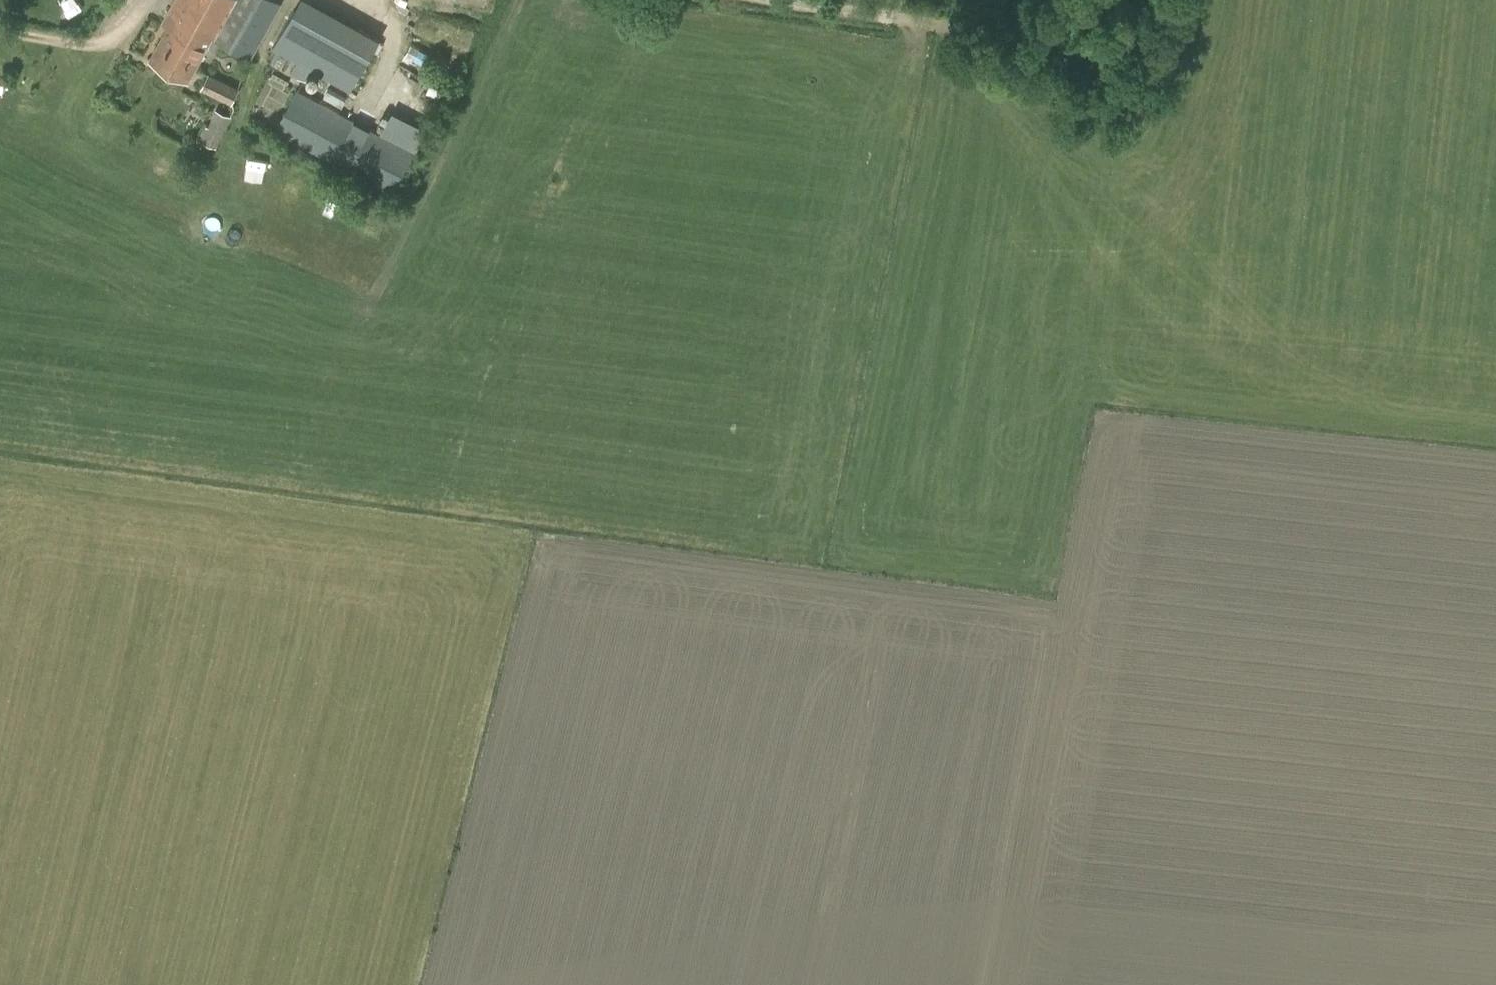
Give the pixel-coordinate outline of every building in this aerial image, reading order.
[(281,3),(276,0),(175,0),(162,24),(168,28),(150,61),(188,82),(211,39),(250,60),(281,3)] [(381,38),(313,0),(300,0),(272,48),(351,92),(381,38)] [(231,105),(240,89),(209,74),(200,91),(231,105)] [(393,197),(415,155),(296,89),(274,131),(393,197)] [(225,130),(232,117),(216,110),(210,123),(225,130)]
